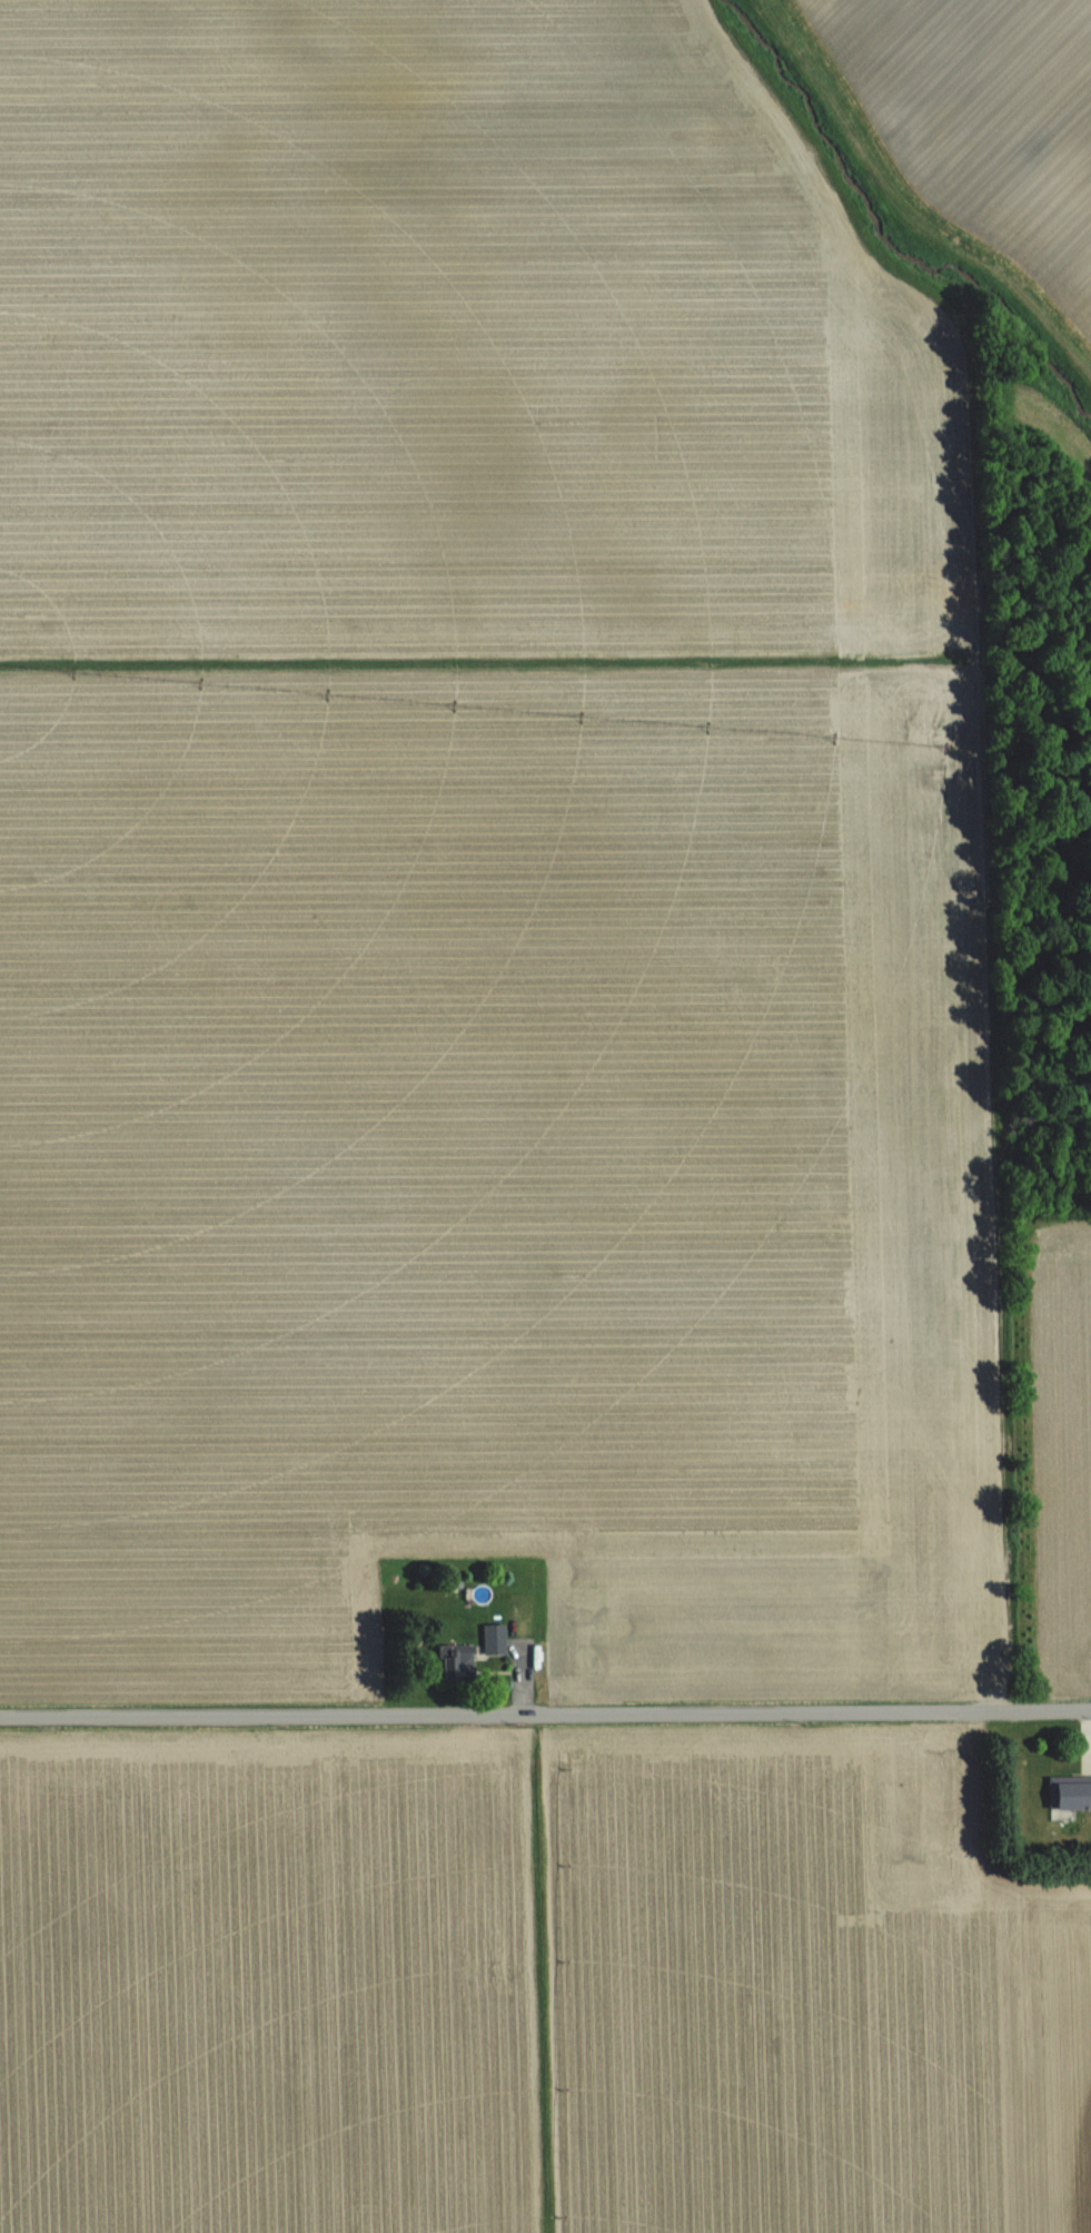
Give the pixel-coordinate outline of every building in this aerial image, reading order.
[(509,1623),(487,1623),(487,1653),(509,1653),(509,1623)] [(443,1680),(478,1680),(478,1644),(443,1644),(443,1680)] [(1054,1808),(1090,1809),(1090,1777),(1054,1776),(1054,1808)]
